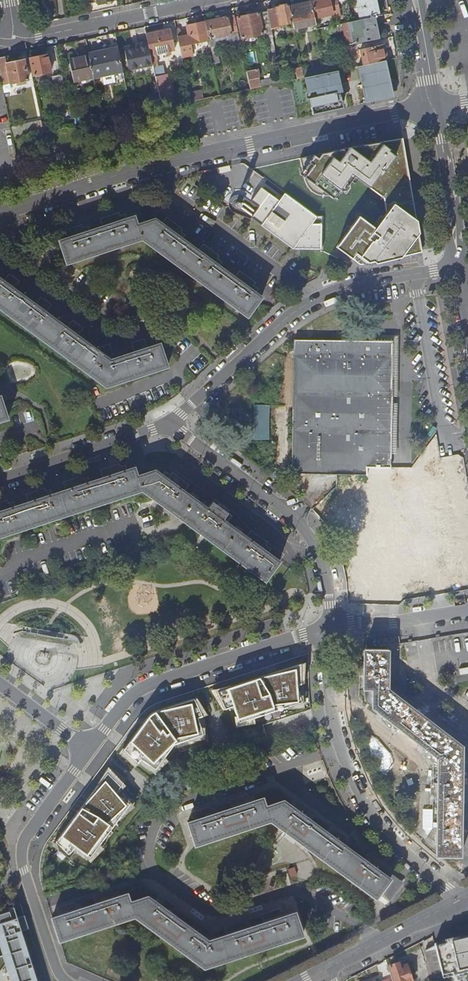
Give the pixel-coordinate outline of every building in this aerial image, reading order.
[(315,19),(340,14),(337,0),(332,0),(330,0),(325,2),(324,0),(312,3),(315,19)] [(380,16),(377,0),(356,0),(361,20),(374,17),(380,16)] [(317,24),(315,19),(312,3),(290,8),(294,23),(295,29),(317,24)] [(279,26),(294,23),(290,8),(290,5),(280,7),(281,8),(275,9),(275,10),(268,11),(268,12),(271,27),(279,25),(279,26)] [(262,29),(271,27),(268,12),(238,18),(243,39),(263,35),(262,29)] [(232,47),(241,45),(235,16),(206,22),(210,41),(212,53),(217,51),(214,39),(229,35),(232,47)] [(357,44),(379,39),(374,17),(361,20),(353,22),(352,22),(357,44)] [(191,45),(210,41),(206,22),(187,26),(189,36),(178,38),(182,57),(193,55),(191,45)] [(147,35),(151,56),(175,51),(171,30),(147,35)] [(365,66),(388,61),(385,45),(361,50),(365,66)] [(119,49),(107,51),(108,54),(90,58),(91,61),(94,78),(94,79),(124,72),(119,49)] [(30,59),(34,76),(52,72),(49,55),(30,59)] [(74,82),(94,78),(91,61),(90,58),(90,56),(70,60),(74,82)] [(4,85),(11,84),(29,81),(25,61),(8,64),(6,57),(0,58),(0,68),(4,85)] [(366,103),(395,97),(388,61),(365,66),(358,67),(366,103)] [(340,64),(326,67),(327,74),(342,71),(340,64)] [(299,80),(305,79),(303,68),(297,69),(299,80)] [(251,90),(268,86),(267,81),(255,84),(254,80),(260,78),(258,70),(247,72),(251,90)] [(56,91),(66,89),(63,75),(53,77),(56,91)] [(156,78),(160,94),(169,93),(165,76),(156,78)] [(192,102),(203,100),(201,91),(190,93),(192,102)] [(136,114),(149,112),(147,102),(134,105),(136,114)] [(416,219),(403,139),(383,142),(353,147),(348,148),(321,154),(314,156),(300,159),(303,171),(305,178),(306,184),(307,186),(310,189),(312,192),(316,195),(323,196),(332,196),(336,200),(343,191),(354,175),(358,177),(371,187),(385,197),(387,214),(377,227),(360,215),(337,247),(352,259),(360,265),(370,265),(402,257),(422,252),(419,235),(416,219)] [(321,250),(322,224),(322,216),(317,216),(285,192),(279,201),(262,188),(258,194),(265,199),(259,209),(251,203),(241,196),(239,196),(234,197),(231,199),(230,202),(229,206),(230,210),(233,213),(235,214),(251,220),(252,219),(294,250),(321,250)] [(258,194),(251,203),(259,209),(265,199),(258,194)] [(142,240),(247,318),(262,298),(251,290),(254,286),(250,283),(243,277),(244,275),(236,268),(231,275),(219,266),(222,262),(217,258),(210,253),(212,250),(204,244),(198,251),(183,239),(186,235),(181,231),(174,226),(176,223),(167,217),(162,224),(156,220),(138,225),(135,217),(128,219),(126,214),(121,216),(112,218),(111,215),(101,219),(104,227),(91,231),(89,226),(84,228),(75,231),(74,228),(64,231),(67,239),(60,241),(68,264),(142,240)] [(210,253),(217,258),(219,256),(212,250),(210,253)] [(243,277),(250,283),(252,281),(244,275),(243,277)] [(47,313),(49,311),(48,305),(49,305),(48,302),(42,304),(41,302),(38,305),(36,303),(36,304),(16,289),(18,286),(18,282),(17,279),(10,281),(9,279),(7,281),(5,280),(5,281),(0,277),(0,308),(106,388),(167,367),(160,344),(148,348),(147,344),(144,342),(140,341),(139,341),(138,348),(136,347),(137,350),(134,351),(135,353),(110,361),(109,360),(112,357),(112,354),(110,349),(104,351),(103,349),(102,349),(101,351),(99,350),(98,352),(78,336),(81,333),(81,330),(79,326),(73,328),(72,326),(70,328),(68,327),(67,328),(47,313)] [(367,465),(393,466),(393,342),(294,340),(294,347),(291,347),(291,351),(294,351),(293,474),(337,474),(348,474),(367,474),(367,465)] [(270,405),(255,405),(255,438),(269,439),(270,405)] [(190,495),(185,492),(190,485),(180,478),(178,481),(171,475),(165,471),(162,475),(155,470),(137,476),(134,467),(127,469),(126,464),(120,466),(111,469),(110,466),(100,469),(102,477),(91,481),(89,476),(83,478),(74,481),(73,478),(63,481),(66,490),(52,494),(51,489),(45,490),(37,493),(36,490),(25,494),(28,502),(16,506),(14,501),(9,503),(0,506),(0,505),(0,537),(142,490),(154,499),(175,515),(190,495)] [(178,481),(180,478),(173,472),(171,475),(178,481)] [(204,537),(240,563),(265,581),(279,562),(268,554),(271,549),(266,546),(258,540),(260,537),(251,530),(246,537),(227,523),(232,516),(221,508),(223,505),(215,499),(208,509),(190,495),(175,515),(188,524),(201,534),(204,537)] [(258,540),(266,546),(268,542),(260,537),(258,540)] [(437,855),(463,855),(465,741),(390,691),(391,647),(364,647),(363,688),(367,690),(366,705),(438,753),(437,855)] [(216,691),(224,709),(233,707),(238,723),(302,702),(296,686),(301,684),(301,663),(216,691)] [(123,749),(138,763),(141,759),(156,770),(174,745),(203,736),(197,718),(202,717),(193,699),(157,711),(148,717),(123,749)] [(69,854),(76,847),(91,857),(130,804),(116,794),(121,786),(107,772),(55,842),(69,854)] [(218,809),(212,810),(204,813),(203,810),(192,813),(195,821),(189,823),(196,846),(267,823),(270,822),(287,833),(284,837),(294,844),(296,841),(304,846),(376,898),(381,891),(389,897),(400,881),(381,867),(382,867),(375,862),(377,859),(368,853),(363,859),(348,848),(351,844),(346,840),(339,835),(340,833),(332,826),(327,833),(311,821),(314,818),(309,814),(302,809),(304,806),(295,800),(294,802),(291,806),(284,801),(266,807),(263,799),(256,801),(255,796),(249,798),(241,801),(240,798),(229,801),(232,809),(219,813),(218,809)] [(302,809),(309,814),(311,812),(304,806),(302,809)] [(375,862),(382,867),(384,863),(378,858),(377,859),(375,862)] [(287,910),(281,912),(273,915),(272,912),(262,915),(264,924),(252,928),(250,923),(244,924),(236,927),(235,925),(225,928),(227,936),(217,939),(215,932),(211,933),(210,935),(204,931),(205,929),(197,922),(192,929),(176,918),(179,913),(174,910),(167,904),(169,902),(160,896),(159,897),(155,902),(148,897),(131,903),(128,894),(121,897),(119,892),(114,894),(105,897),(104,894),(94,897),(96,905),(84,909),(82,904),(77,906),(68,909),(67,906),(57,909),(59,917),(53,919),(60,943),(114,925),(135,918),(158,934),(203,967),(205,968),(220,963),(303,936),(295,913),(288,915),(287,910)] [(167,904),(174,910),(176,908),(169,902),(167,904)] [(20,932),(28,929),(20,905),(2,910),(3,913),(0,914),(0,951),(9,980),(36,980),(20,932)] [(443,941),(443,943),(434,944),(435,946),(443,980),(467,980),(467,974),(467,936),(443,941)] [(426,964),(430,980),(443,980),(435,946),(425,951),(428,963),(426,964)] [(399,964),(390,967),(395,980),(413,980),(408,966),(401,969),(399,964)]
